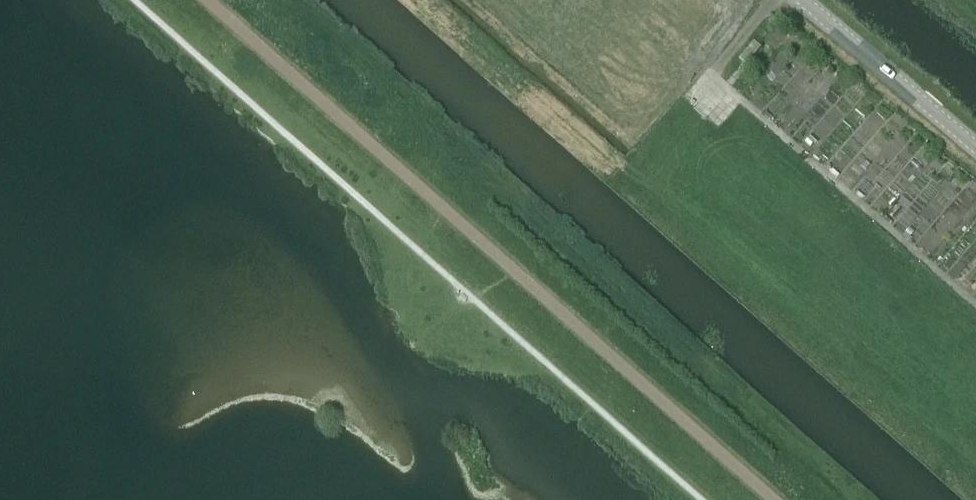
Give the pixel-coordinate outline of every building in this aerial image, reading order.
[(753,41),(738,59),(745,65),(760,47),(753,41)]
